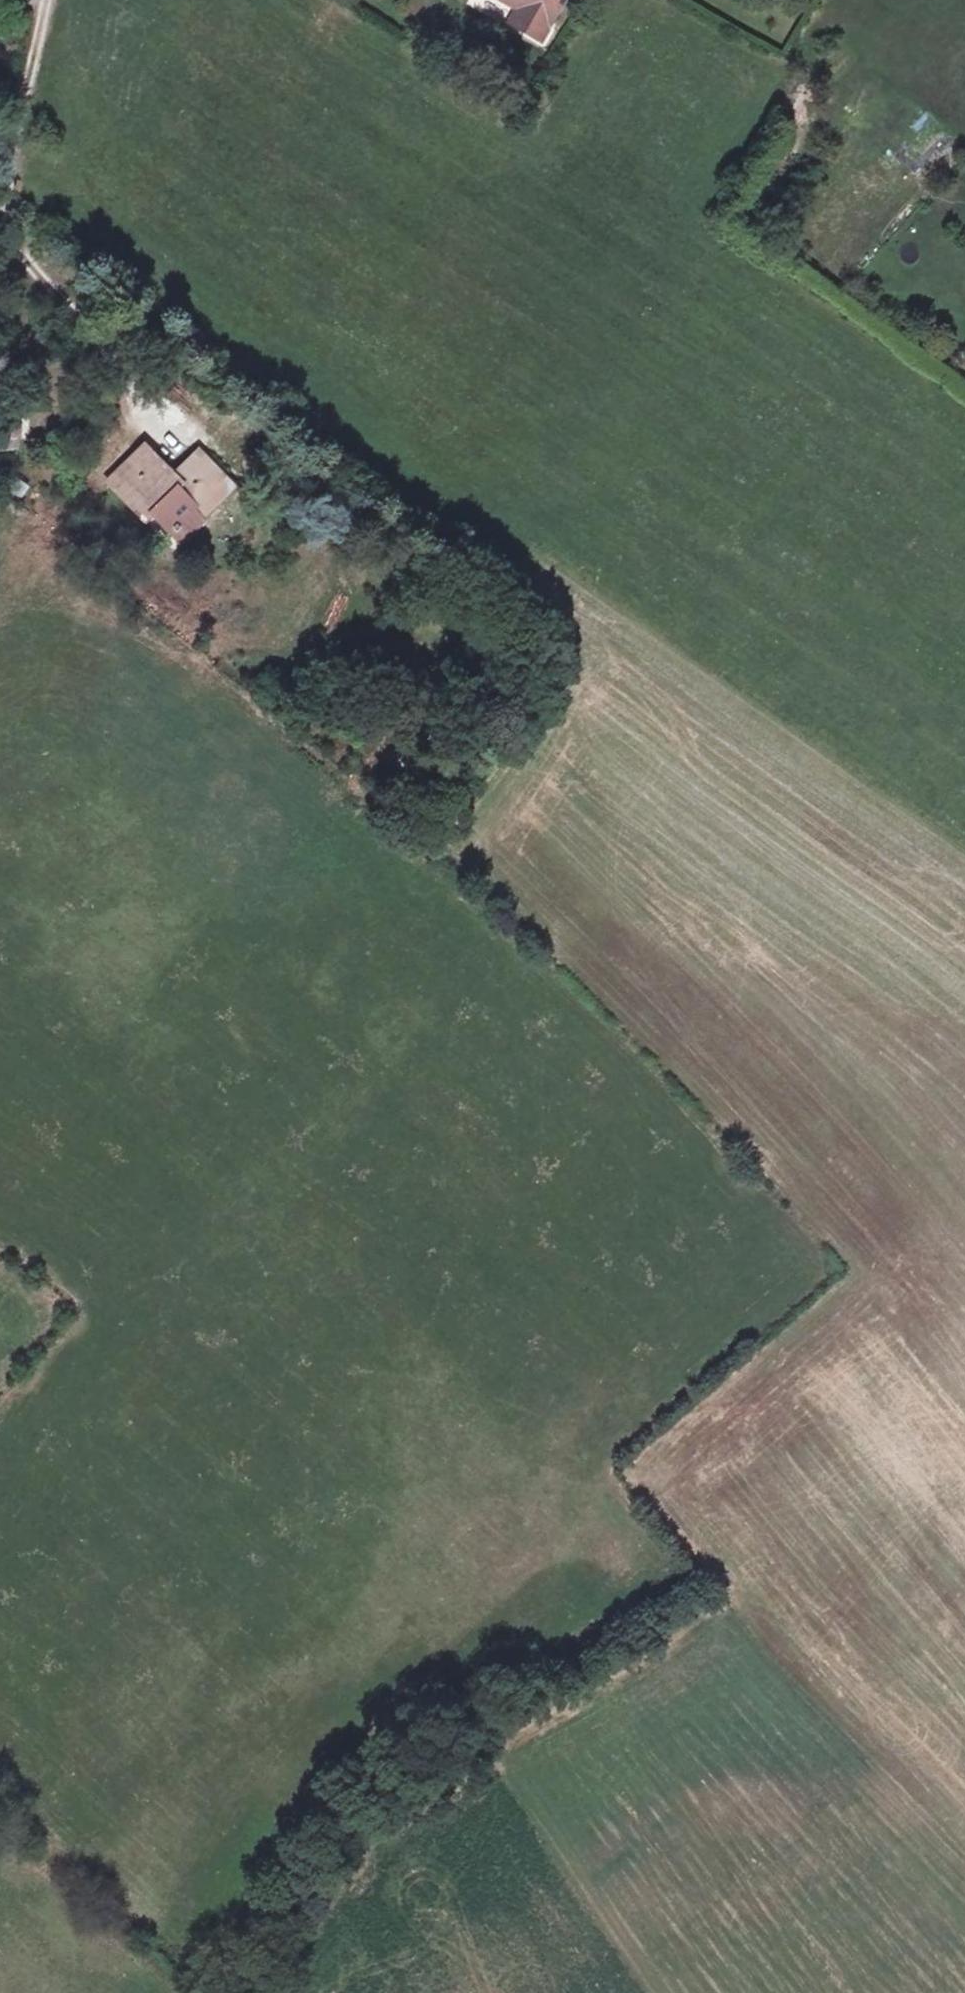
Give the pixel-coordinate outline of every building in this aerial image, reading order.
[(509,5),(519,10),(515,18),(521,27),(536,36),(547,36),(568,0),(501,0),(509,5)] [(515,18),(510,27),(542,44),(547,36),(536,36),(521,27),(515,18)] [(141,451),(108,483),(146,522),(152,516),(169,533),(192,511),(202,521),(234,490),(201,456),(173,484),(141,451)] [(202,521),(192,511),(169,533),(181,545),(203,523),(202,521)]
